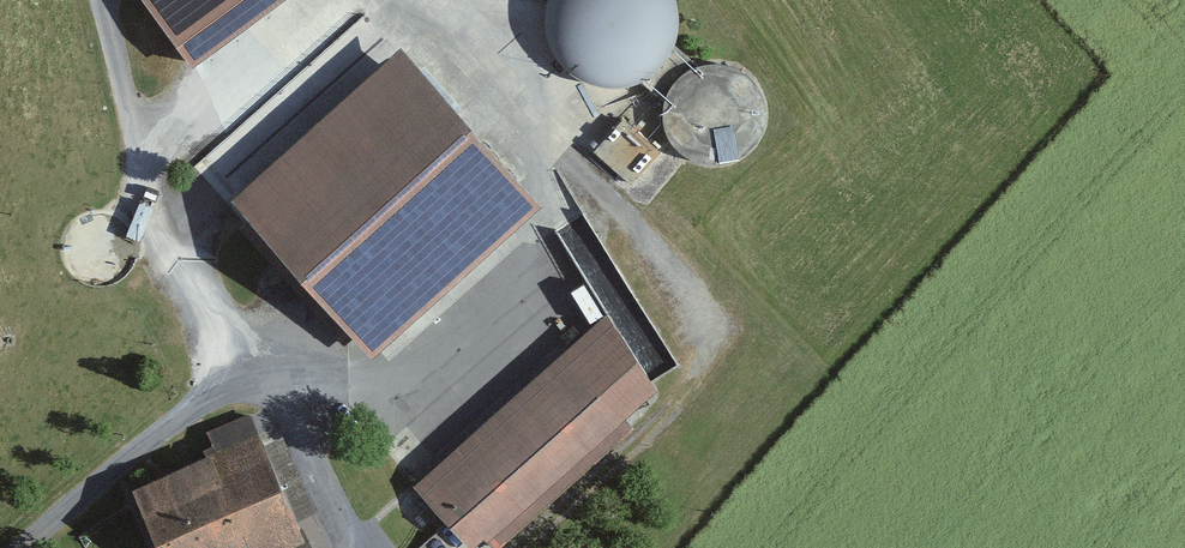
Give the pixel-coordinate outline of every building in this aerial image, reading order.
[(182,67),(276,0),(133,0),(182,67)] [(611,86),(634,81),(654,70),(669,52),(677,30),(678,8),(675,0),(545,0),(542,9),(543,32),(552,54),(568,71),(588,82),(611,86)] [(395,46),(223,197),(364,354),(535,203),(395,46)] [(743,160),(766,97),(706,75),(695,106),(689,104),(678,136),(743,160)] [(597,156),(637,172),(652,135),(612,119),(597,156)] [(589,278),(574,284),(586,316),(601,310),(589,278)] [(414,482),(471,547),(475,547),(662,387),(604,319),(414,482)] [(120,480),(148,547),(266,547),(293,537),(249,428),(120,480)]
